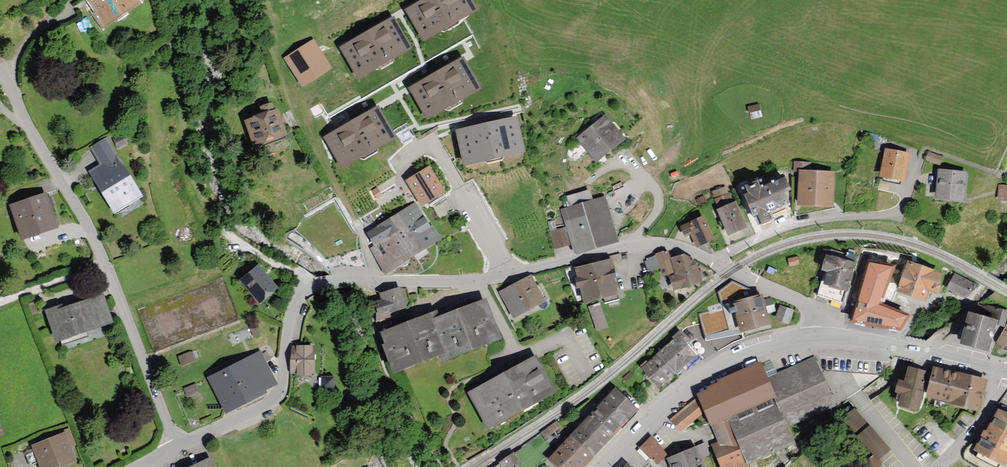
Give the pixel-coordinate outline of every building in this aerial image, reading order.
[(104,26),(138,1),(137,0),(91,0),(99,10),(95,14),(104,26)] [(471,0),(424,0),(406,11),(424,41),(477,10),(471,0)] [(411,48),(393,17),(341,47),(358,78),(411,48)] [(330,67),(312,41),(285,58),(303,85),(330,67)] [(480,87),(463,57),(409,87),(427,118),(480,87)] [(275,110),(272,103),(260,107),(262,114),(245,120),(254,146),(287,135),(278,109),(275,110)] [(395,137),(378,107),(324,138),(341,168),(395,137)] [(579,138),(598,161),(624,138),(605,116),(579,138)] [(524,153),(517,117),(457,129),(464,164),(524,153)] [(114,212),(141,195),(106,139),(90,149),(100,165),(89,172),(114,212)] [(899,179),(904,154),(883,150),(879,175),(899,179)] [(939,164),(941,156),(927,151),(924,160),(939,164)] [(407,180),(422,204),(444,191),(430,167),(407,180)] [(828,203),(830,171),(795,168),(793,200),(828,203)] [(751,223),(786,207),(778,189),(785,186),(778,171),(752,183),(749,177),(738,183),(740,188),(735,190),(751,223)] [(960,200),(963,175),(935,172),(933,196),(960,200)] [(563,191),(562,195),(563,206),(556,208),(561,226),(567,245),(569,254),(615,240),(605,197),(587,198),(584,184),(563,191)] [(997,184),(997,199),(1006,199),(1006,184),(997,184)] [(712,190),(716,200),(729,196),(725,185),(712,190)] [(12,208),(22,236),(58,223),(48,195),(12,208)] [(326,270),(364,269),(357,238),(332,196),(301,212),(295,225),(279,235),(316,262),(326,270)] [(724,233),(741,226),(731,201),(714,207),(724,233)] [(366,233),(389,269),(438,239),(416,203),(366,233)] [(693,244),(709,237),(700,214),(676,224),(680,234),(688,231),(693,244)] [(546,231),(552,249),(567,245),(560,227),(546,231)] [(217,252),(226,267),(234,259),(224,248),(217,252)] [(661,291),(697,281),(690,257),(680,252),(666,256),(665,250),(653,253),(644,257),(646,270),(655,268),(661,291)] [(927,282),(934,285),(940,266),(905,254),(894,286),(923,295),(927,282)] [(577,265),(584,298),(618,291),(611,258),(577,265)] [(820,297),(843,304),(854,266),(825,258),(821,274),(826,276),(820,297)] [(853,320),(899,328),(906,316),(879,304),(892,267),(870,262),(853,320)] [(242,280),(260,301),(277,288),(259,266),(242,280)] [(955,272),(946,288),(967,299),(975,283),(955,272)] [(501,289),(515,315),(544,299),(530,274),(501,289)] [(80,275),(81,293),(103,292),(103,275),(80,275)] [(698,314),(705,339),(741,332),(768,324),(759,294),(730,282),(718,291),(722,308),(698,314)] [(407,312),(400,289),(382,294),(383,300),(372,303),(377,321),(407,312)] [(62,305),(46,310),(57,340),(111,321),(102,295),(64,309),(62,305)] [(382,334),(397,371),(445,352),(448,357),(499,337),(484,301),(438,319),(436,313),(382,334)] [(602,303),(590,306),(595,329),(607,327),(602,303)] [(776,319),(790,323),(793,308),(779,304),(776,319)] [(1004,320),(1006,310),(1006,307),(997,304),(994,318),(1004,320)] [(968,307),(961,336),(986,342),(993,313),(968,307)] [(1006,341),(1006,319),(998,335),(1006,341)] [(679,333),(644,366),(661,384),(696,351),(679,333)] [(291,345),(291,373),(314,373),(315,345),(291,345)] [(209,376),(226,408),(277,383),(261,350),(209,376)] [(470,389),(490,425),(555,389),(535,353),(470,389)] [(721,466),(745,466),(749,466),(747,459),(795,440),(788,423),(833,403),(812,356),(765,376),(759,362),(731,373),(703,389),(672,417),(681,428),(705,408),(722,447),(715,450),(721,466)] [(899,406),(918,410),(926,372),(907,367),(904,382),(897,380),(895,392),(901,394),(899,406)] [(926,398),(980,410),(987,381),(932,368),(926,398)] [(550,455),(562,466),(580,466),(638,408),(617,388),(550,455)] [(1005,460),(1006,457),(1006,409),(1001,405),(979,444),(1005,460)] [(843,417),(878,460),(891,450),(856,407),(843,417)] [(546,436),(560,425),(556,420),(542,431),(546,436)] [(42,466),(57,466),(75,460),(65,433),(33,446),(42,466)] [(649,435),(638,447),(655,464),(664,454),(649,435)] [(671,453),(676,466),(706,466),(698,443),(671,453)] [(520,462),(512,451),(499,462),(503,466),(514,466),(520,462)]
